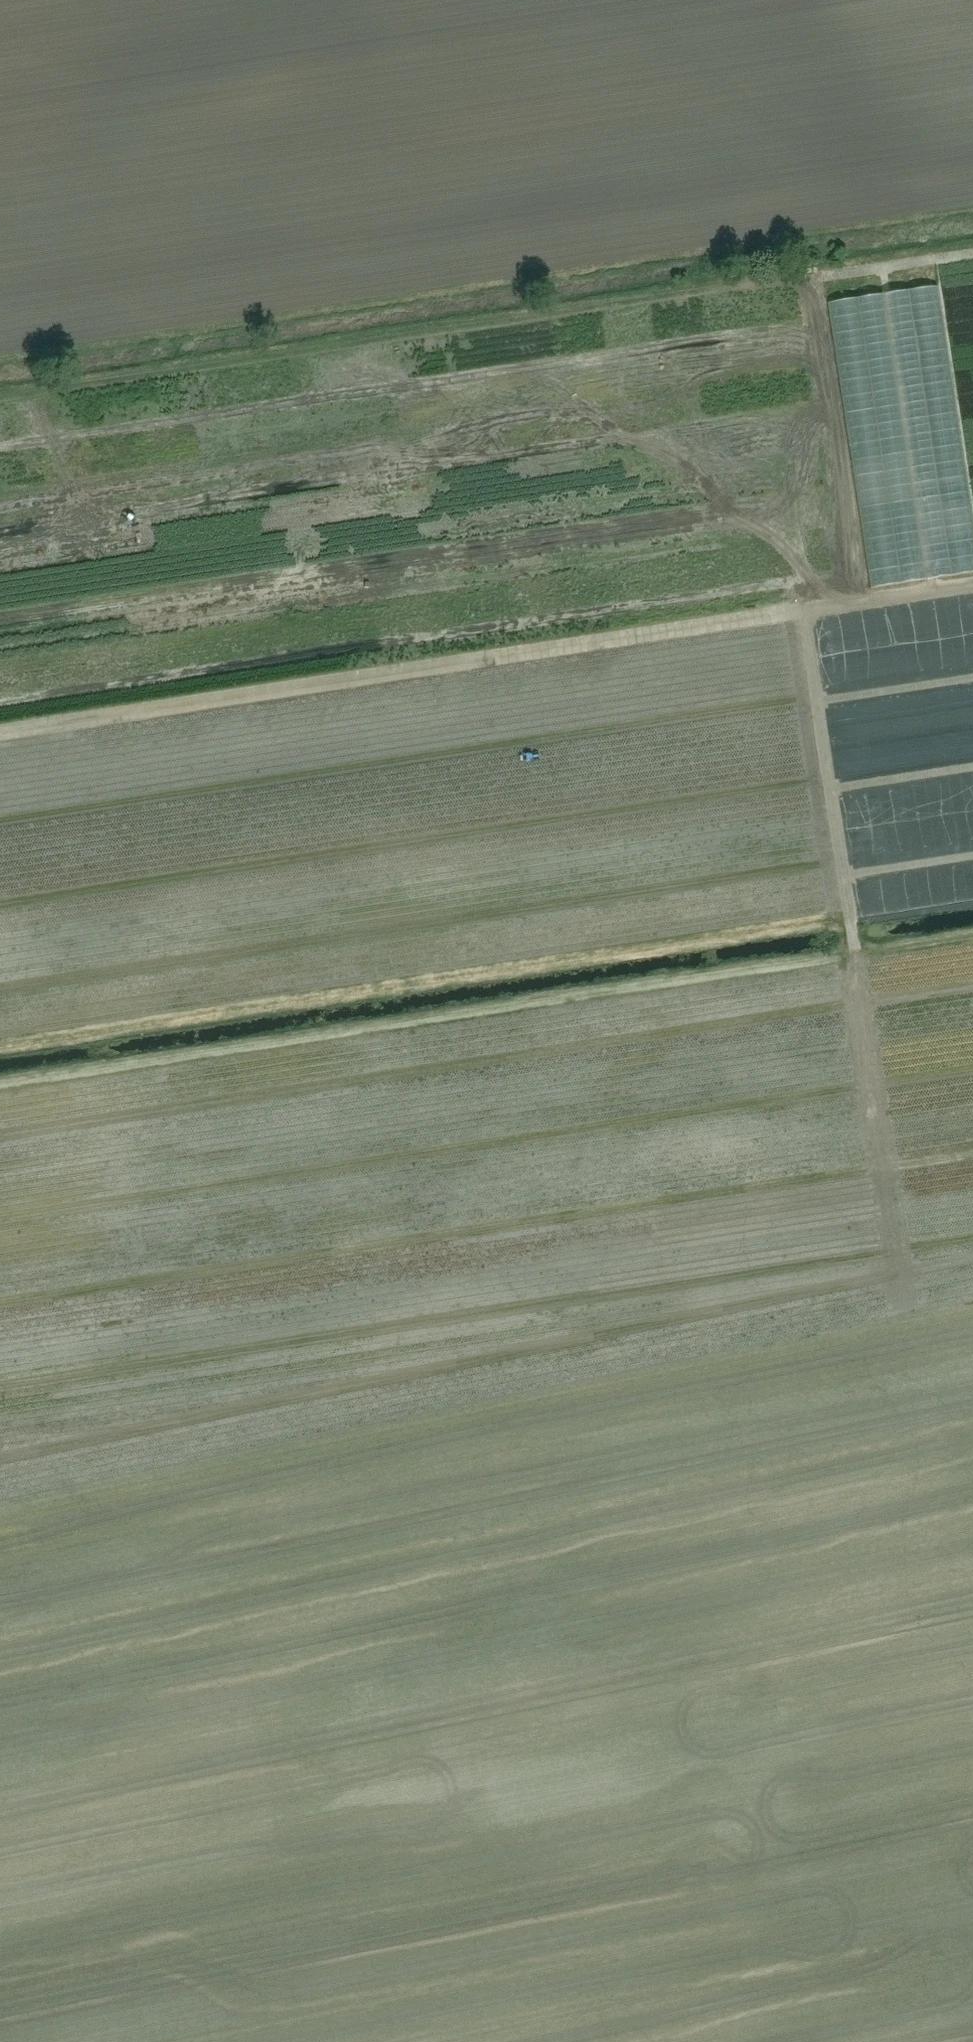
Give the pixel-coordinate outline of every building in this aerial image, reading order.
[(870,588),(972,571),(972,514),(938,285),(827,302),(870,588)]
